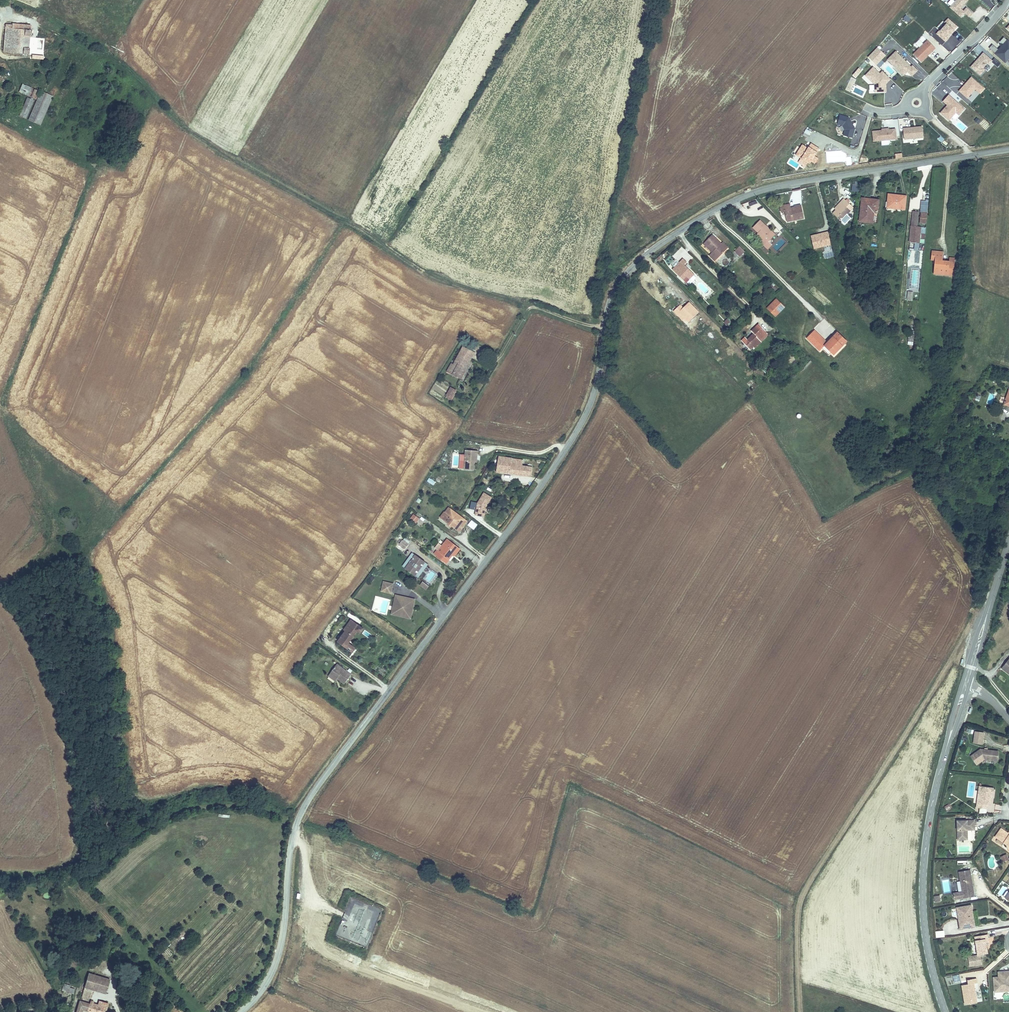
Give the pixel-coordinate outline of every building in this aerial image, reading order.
[(962,17),(965,13),(970,17),(973,12),(965,5),(969,0),(950,0),(947,4),(962,17)] [(946,17),(937,29),(939,30),(936,34),(946,42),(958,26),(946,17)] [(28,30),(6,28),(3,55),(17,57),(29,59),(31,33),(28,33),(28,30)] [(993,44),(989,50),(1008,63),(1008,62),(1008,42),(1004,38),(997,47),(993,44)] [(913,54),(922,62),(936,48),(927,39),(913,54)] [(868,57),(877,65),(886,55),(878,47),(868,57)] [(912,76),(918,71),(896,50),(886,60),(903,76),(907,72),(912,76)] [(987,69),(986,68),(993,61),(984,52),(970,66),(980,76),(987,69)] [(996,58),(992,62),(998,68),(1001,64),(996,58)] [(881,93),(893,81),(875,64),(863,77),(881,93)] [(853,75),(856,77),(862,70),(859,67),(853,75)] [(968,98),(975,90),(981,94),(985,87),(970,76),(959,91),(968,98)] [(41,96),(23,89),(20,95),(39,102),(41,96)] [(948,121),(956,113),(959,116),(965,109),(949,94),(942,101),(946,105),(939,112),(948,121)] [(55,101),(43,96),(38,108),(31,125),(43,130),(55,101)] [(35,107),(28,104),(21,121),(29,124),(35,107)] [(839,114),(838,125),(842,126),(842,130),(844,130),(843,136),(853,137),(856,123),(851,122),(852,117),(839,114)] [(923,126),(904,127),(904,139),(923,139),(923,126)] [(872,141),(897,140),(897,128),(872,129),(872,141)] [(905,196),(888,194),(887,206),(903,209),(905,196)] [(879,200),(862,197),(859,221),(875,224),(879,200)] [(843,205),(836,211),(833,214),(840,222),(851,211),(847,207),(850,205),(845,199),(841,203),(843,205)] [(790,206),(781,208),(783,214),(787,213),(789,222),(806,219),(803,205),(797,206),(797,208),(791,209),(790,206)] [(917,213),(911,212),(908,242),(918,243),(920,228),(915,227),(917,213)] [(925,224),(926,214),(919,213),(918,223),(925,224)] [(771,236),(765,229),(766,228),(762,223),(754,229),(760,235),(758,236),(764,243),(762,245),(769,253),(773,249),(770,244),(776,239),(772,235),(771,236)] [(723,246),(714,237),(705,246),(709,250),(710,249),(714,253),(709,258),(715,264),(727,251),(722,247),(723,246)] [(781,238),(773,247),(778,251),(786,242),(781,238)] [(748,254),(743,248),(740,251),(745,257),(748,254)] [(952,274),(954,261),(948,260),(941,259),(942,251),(930,250),(929,258),(933,259),(932,272),(952,274)] [(688,262),(685,259),(673,269),(683,280),(686,277),(689,280),(694,274),(685,265),(688,262)] [(920,288),(920,279),(918,279),(918,270),(912,270),(911,288),(920,288)] [(776,317),(786,307),(776,298),(767,308),(776,317)] [(700,315),(691,306),(685,311),(681,307),(675,313),(679,317),(681,315),(690,324),(700,315)] [(762,344),(760,342),(759,340),(767,333),(759,325),(752,333),(754,335),(748,342),(745,339),(742,343),(752,353),(762,344)] [(760,342),(768,334),(767,333),(759,340),(760,342)] [(807,343),(827,363),(828,361),(831,358),(834,361),(848,347),(839,338),(828,348),(815,335),(807,343)] [(469,362),(472,356),(461,351),(458,357),(469,362)] [(458,357),(453,368),(450,367),(446,375),(459,381),(469,362),(458,357)] [(452,401),(455,394),(450,391),(446,398),(452,401)] [(464,470),(475,470),(475,462),(477,462),(478,450),(465,449),(464,470)] [(499,475),(505,476),(508,461),(501,460),(499,475)] [(508,461),(505,476),(529,480),(531,471),(521,469),(522,464),(508,461)] [(481,492),(475,515),(485,517),(491,495),(481,492)] [(452,529),(455,531),(457,528),(460,531),(467,524),(448,510),(445,515),(446,516),(442,522),(447,525),(446,526),(451,530),(452,529)] [(474,532),(477,527),(471,523),(468,528),(474,532)] [(445,565),(446,563),(445,561),(449,555),(451,557),(453,553),(455,554),(458,551),(445,541),(440,548),(441,552),(439,555),(437,553),(436,552),(433,556),(445,565)] [(423,563),(414,556),(404,569),(413,576),(423,563)] [(423,581),(419,585),(426,590),(429,586),(423,581)] [(423,596),(425,590),(416,586),(413,592),(423,596)] [(395,598),(393,607),(397,608),(397,612),(405,614),(404,618),(410,619),(413,601),(395,598)] [(397,608),(393,607),(392,616),(404,618),(405,614),(397,612),(397,608)] [(353,625),(349,622),(342,631),(344,632),(336,643),(350,654),(353,649),(342,642),(351,629),(350,628),(353,625)] [(1008,657),(1000,667),(1007,673),(1008,670),(1008,671),(1008,658),(1008,657)] [(334,666),(326,675),(333,681),(340,686),(347,677),(334,666)] [(974,731),(973,744),(984,744),(984,731),(974,731)] [(986,759),(999,760),(1000,751),(982,749),(973,756),(978,764),(986,759)] [(995,792),(996,788),(981,786),(981,791),(982,791),(981,803),(979,803),(978,807),(989,809),(989,805),(992,805),(993,798),(994,792),(995,792)] [(976,826),(976,820),(959,820),(959,839),(967,839),(967,829),(969,829),(969,826),(976,826)] [(997,837),(1008,845),(1008,848),(1008,833),(1003,829),(997,837)] [(974,896),(972,883),(971,882),(971,879),(972,879),(971,870),(959,871),(962,891),(953,893),(954,899),(974,896)] [(353,903),(353,915),(380,916),(381,904),(353,903)] [(973,926),(971,905),(956,907),(959,928),(973,926)] [(979,955),(989,953),(987,943),(990,942),(989,938),(976,940),(979,955)] [(1004,972),(1004,979),(995,980),(996,992),(1008,991),(1008,972),(1004,972)] [(82,987),(92,990),(95,980),(85,977),(82,987)] [(973,989),(972,983),(976,982),(975,978),(966,979),(967,983),(960,984),(963,1003),(969,1003),(968,1000),(974,999),(973,991),(972,992),(972,989),(973,989)] [(92,990),(103,993),(106,983),(95,980),(92,990)] [(78,1002),(90,1005),(88,1011),(103,1011),(105,1003),(79,997),(78,1002)] [(78,1002),(75,1011),(80,1011),(81,1010),(87,1011),(88,1011),(90,1005),(78,1002)]
